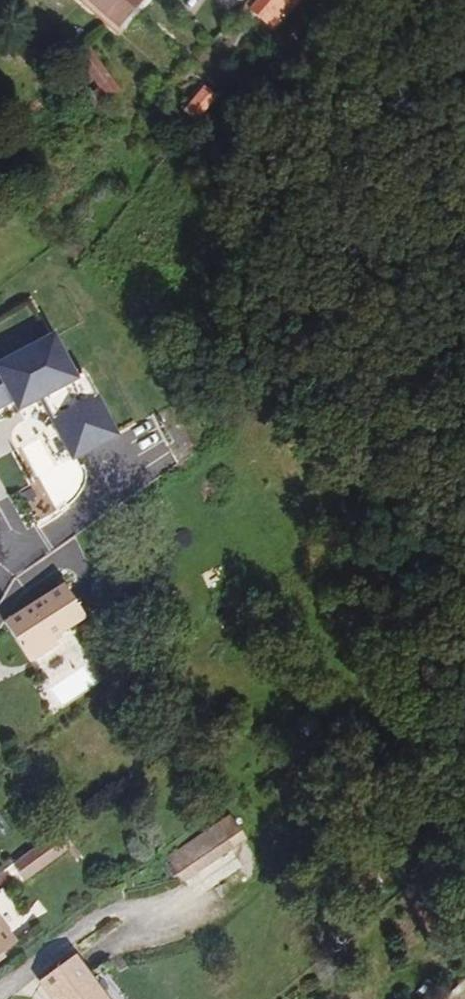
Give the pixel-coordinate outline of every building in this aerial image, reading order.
[(91,0),(86,0),(118,29),(120,27),(91,0)] [(120,27),(143,0),(91,0),(120,27)] [(300,0),(263,0),(253,11),(274,31),(300,0)] [(75,57),(104,101),(118,92),(89,49),(75,57)] [(215,95),(204,86),(182,110),(194,120),(215,95)] [(0,342),(0,387),(8,403),(11,409),(71,380),(42,322),(0,342)] [(91,398),(48,421),(69,460),(111,438),(91,398)] [(66,616),(97,592),(75,561),(19,604),(46,641),(71,622),(66,616)] [(42,694),(53,711),(100,681),(89,664),(42,694)] [(85,831),(73,815),(36,846),(48,862),(85,831)] [(229,842),(212,821),(169,857),(186,876),(229,842)] [(30,933),(17,918),(29,908),(10,886),(0,895),(0,958),(30,933)] [(30,933),(42,924),(29,908),(17,918),(30,933)] [(89,986),(95,981),(79,960),(47,985),(57,998),(65,998),(67,998),(68,998),(99,998),(89,986)]
